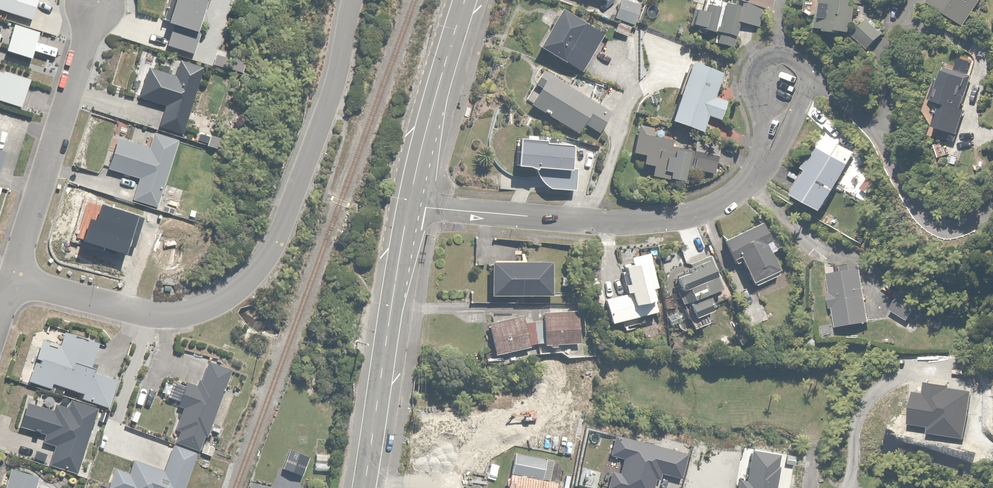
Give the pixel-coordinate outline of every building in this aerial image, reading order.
[(33,20),(39,0),(0,0),(0,9),(33,20)] [(169,22),(174,24),(167,44),(193,52),(209,0),(176,0),(169,22)] [(628,0),(621,0),(615,17),(637,25),(643,6),(628,0)] [(722,5),(717,4),(718,0),(705,0),(704,6),(713,8),(712,13),(695,9),(692,23),(708,27),(707,30),(715,32),(722,5)] [(856,0),(819,0),(818,0),(810,0),(810,14),(815,14),(815,18),(820,18),(819,28),(831,28),(831,31),(855,32),(856,0)] [(981,0),(929,0),(929,1),(964,25),(981,0)] [(728,3),(719,33),(717,42),(733,46),(739,21),(757,25),(761,11),(728,3)] [(605,34),(562,7),(539,45),(582,71),(605,34)] [(870,19),(857,32),(872,48),(886,34),(870,19)] [(617,21),(613,30),(636,40),(640,32),(617,21)] [(41,31),(16,23),(7,48),(32,56),(41,31)] [(955,140),(976,76),(971,74),(977,55),(963,51),(957,68),(948,65),(936,100),(946,104),(938,127),(946,129),(943,136),(955,140)] [(139,97),(165,105),(159,126),(183,133),(199,82),(204,83),(206,78),(202,77),(202,74),(206,75),(208,68),(180,60),(175,74),(149,66),(139,97)] [(724,74),(692,62),(672,119),(704,130),(710,113),(721,117),(727,100),(716,97),(724,74)] [(21,109),(33,80),(4,69),(4,71),(0,70),(0,101),(21,109)] [(611,112),(596,102),(545,70),(535,85),(540,88),(532,102),(580,133),(586,124),(598,132),(611,112)] [(674,145),(675,140),(676,130),(655,127),(640,124),(636,152),(644,153),(643,163),(653,165),(652,176),(689,182),(692,160),(716,164),(719,146),(696,142),(695,150),(679,148),(679,146),(674,145)] [(156,207),(177,140),(154,132),(150,146),(120,137),(110,169),(139,178),(132,200),(156,207)] [(223,138),(212,135),(208,147),(219,150),(223,138)] [(823,210),(854,151),(822,135),(805,169),(808,170),(795,196),(823,210)] [(547,137),(521,137),(518,165),(532,167),(537,169),(537,170),(537,171),(537,172),(538,172),(538,173),(538,174),(538,175),(539,176),(539,177),(540,178),(540,179),(541,180),(541,181),(542,181),(542,182),(543,182),(543,183),(544,183),(544,184),(545,184),(545,185),(546,185),(547,186),(548,186),(549,187),(550,187),(577,188),(577,168),(573,168),(574,144),(547,143),(547,137)] [(735,258),(740,255),(754,285),(782,272),(772,251),(777,249),(765,222),(726,240),(735,258)] [(658,311),(655,298),(656,298),(653,286),(658,284),(651,254),(631,259),(633,265),(622,268),(627,292),(606,297),(612,322),(622,320),(624,330),(637,327),(634,317),(658,311)] [(702,266),(677,276),(682,289),(679,290),(684,304),(688,302),(694,316),(690,318),(694,328),(705,323),(702,314),(713,310),(707,294),(725,287),(713,258),(700,263),(702,266)] [(553,262),(492,262),(493,294),(554,294),(553,262)] [(870,322),(859,263),(840,266),(841,270),(828,273),(831,290),(828,290),(831,309),(833,308),(837,328),(870,322)] [(886,280),(880,288),(893,297),(898,290),(886,280)] [(897,294),(889,308),(911,320),(919,305),(897,294)] [(760,299),(746,308),(756,325),(771,316),(760,299)] [(544,312),(546,344),(589,342),(587,310),(544,312)] [(497,355),(540,341),(534,320),(527,322),(525,314),(488,325),(497,355)] [(59,348),(42,343),(29,379),(53,387),(55,382),(85,392),(83,398),(111,407),(120,379),(95,371),(97,365),(92,364),(99,343),(65,331),(59,348)] [(78,471),(98,408),(73,400),(70,409),(56,405),(54,411),(27,402),(19,425),(44,433),(42,441),(56,445),(50,462),(78,471)] [(196,452),(173,444),(164,470),(134,459),(129,473),(115,468),(108,487),(183,487),(196,452)] [(514,451),(507,487),(563,487),(564,482),(550,479),(552,467),(545,465),(546,457),(514,451)] [(40,476),(11,467),(4,487),(37,487),(40,476)]
